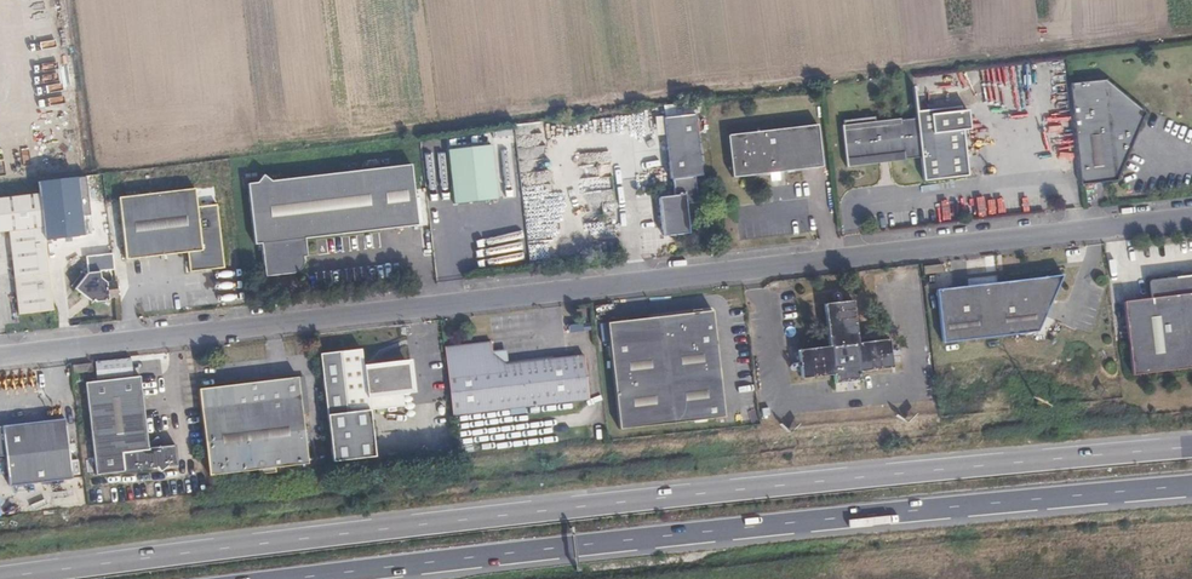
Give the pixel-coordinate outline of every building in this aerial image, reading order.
[(1139,131),(1146,113),(1105,81),(1069,85),(1082,186),(1118,182),(1131,150),(1129,132),(1139,131)] [(667,116),(704,111),(703,101),(666,106),(667,116)] [(970,179),(965,133),(971,133),(969,113),(963,114),(962,109),(916,115),(917,120),(885,124),(885,127),(876,128),(875,120),(845,123),(845,127),(843,127),(848,167),(880,164),(880,161),(889,160),(889,165),(922,162),(924,184),(970,179)] [(696,115),(664,119),(671,182),(674,183),(675,197),(661,199),(666,238),(692,235),(688,206),(700,204),(697,178),(704,178),(696,115)] [(819,127),(729,137),(734,180),(825,170),(819,127)] [(1131,150),(1139,131),(1129,132),(1131,150)] [(447,149),(454,205),(499,199),(492,143),(447,149)] [(889,165),(889,160),(880,161),(880,164),(848,167),(848,170),(889,165)] [(420,226),(412,166),(329,175),(336,236),(420,226)] [(336,236),(329,175),(274,181),(264,174),(257,183),(247,184),(254,245),(260,244),(264,277),(293,273),(293,270),(299,263),(299,258),(307,257),(306,240),(336,236)] [(103,182),(59,183),(60,200),(103,198),(103,182)] [(224,268),(217,205),(197,207),(195,189),(169,192),(176,254),(186,253),(188,272),(224,268)] [(176,254),(169,192),(118,197),(125,260),(176,254)] [(41,195),(0,200),(0,232),(9,231),(14,279),(50,275),(41,195)] [(944,275),(943,266),(925,268),(926,277),(944,275)] [(117,281),(108,282),(102,277),(101,270),(87,272),(75,289),(86,298),(89,294),(96,299),(95,300),(97,302),(110,300),(110,297),(119,296),(117,281)] [(1151,280),(1152,298),(1125,301),(1134,373),(1191,367),(1191,275),(1151,280)] [(1065,277),(938,293),(945,347),(1041,334),(1065,277)] [(855,303),(827,306),(831,349),(800,352),(803,381),(836,378),(837,386),(864,383),(863,375),(895,371),(892,342),(860,345),(855,303)] [(691,313),(608,322),(620,431),(726,419),(714,311),(703,312),(700,309),(692,310),(691,313)] [(590,402),(585,357),(510,366),(505,366),(494,357),(493,353),(492,343),(445,349),(453,417),(590,402)] [(362,349),(339,351),(347,413),(406,407),(401,364),(364,368),(362,349)] [(510,366),(508,351),(493,353),(494,357),(505,366),(510,366)] [(93,372),(92,364),(74,366),(75,374),(93,372)] [(309,413),(305,377),(298,378),(303,414),(309,413)] [(149,444),(141,378),(86,384),(96,477),(157,470),(168,469),(178,468),(176,447),(165,448),(149,450),(149,444)] [(309,466),(303,414),(298,378),(199,390),(209,476),(258,471),(259,475),(278,473),(277,469),(309,466)] [(0,425),(0,457),(7,456),(10,488),(74,481),(66,418),(0,425)] [(165,448),(158,439),(149,444),(149,450),(165,448)]
